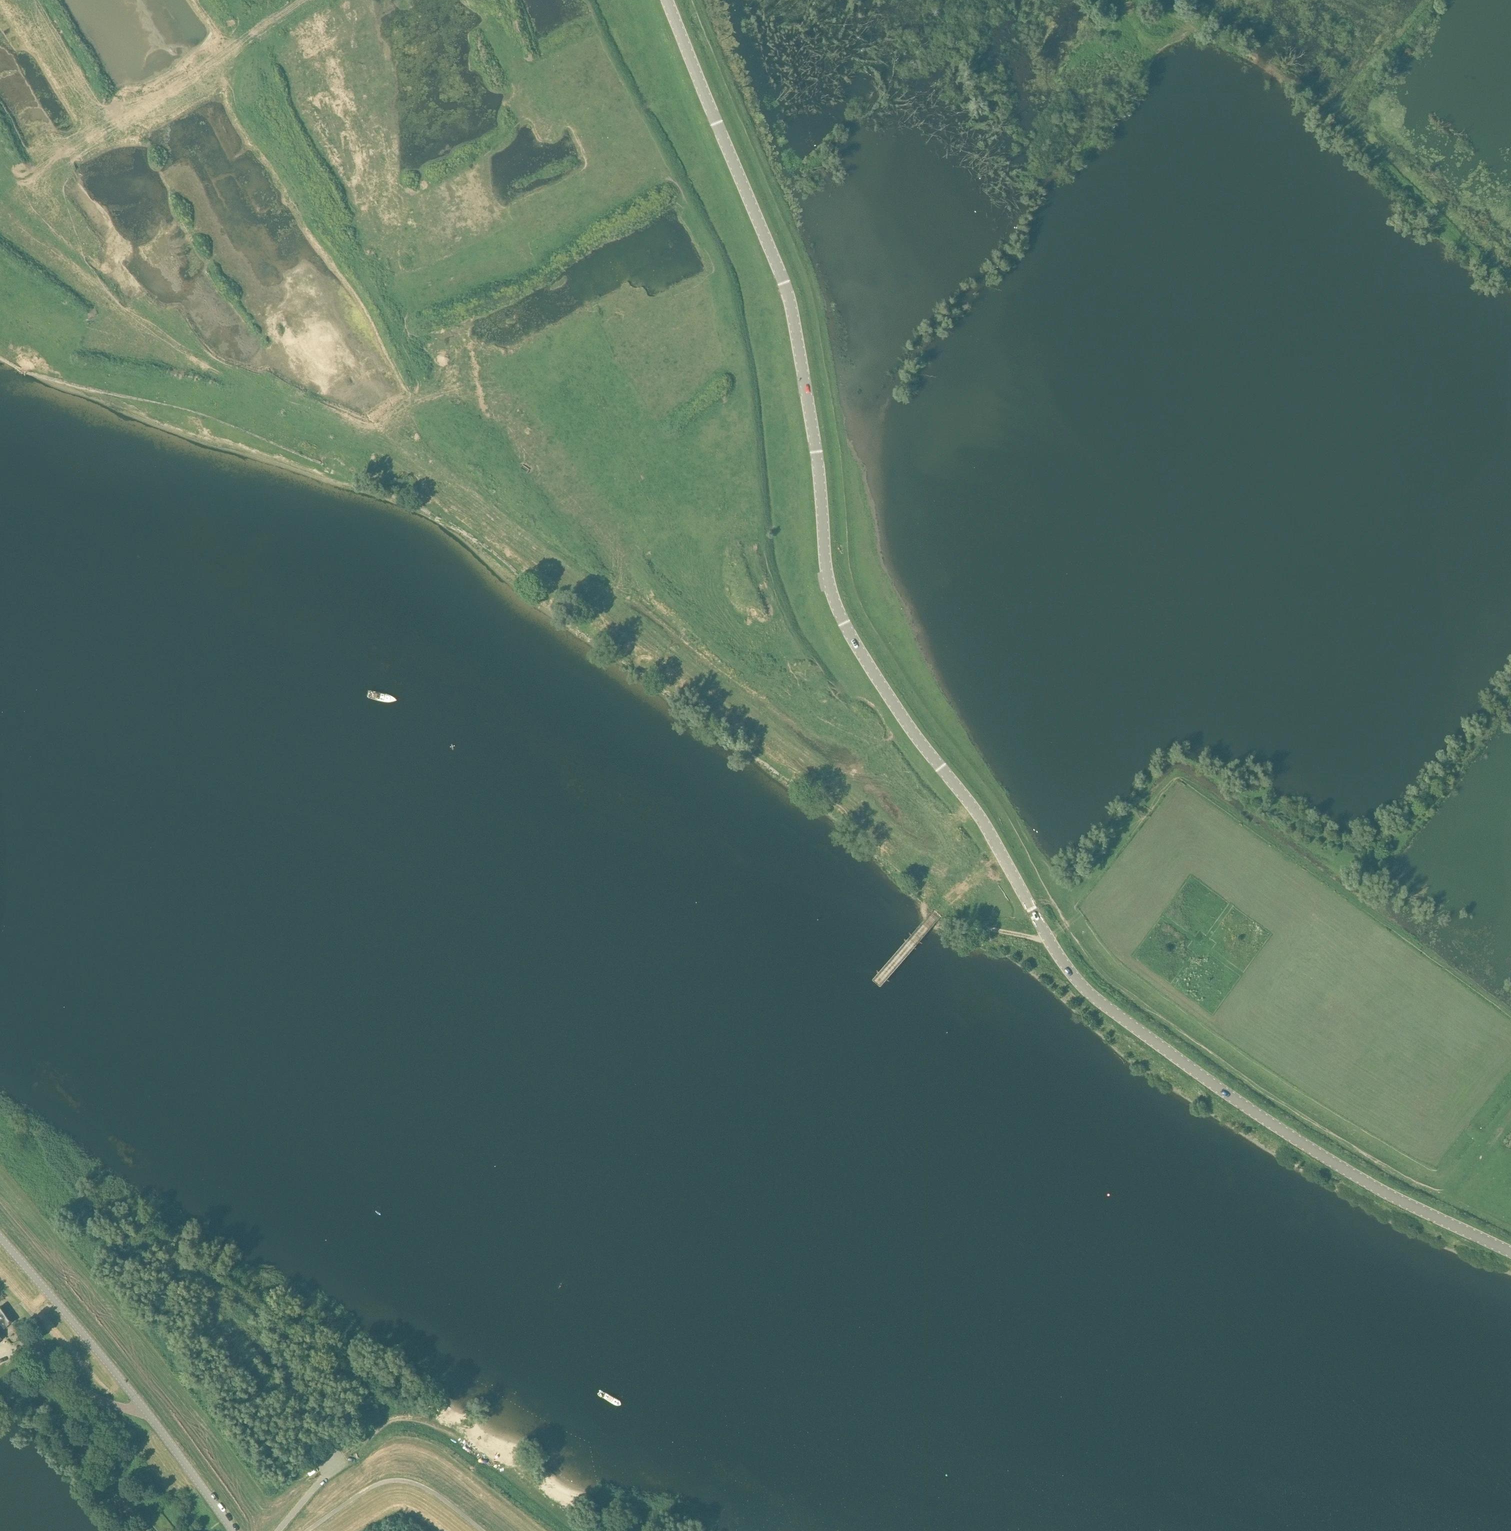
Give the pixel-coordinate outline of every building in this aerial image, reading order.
[(15,1320),(4,1305),(0,1308),(0,1331),(15,1320)]
